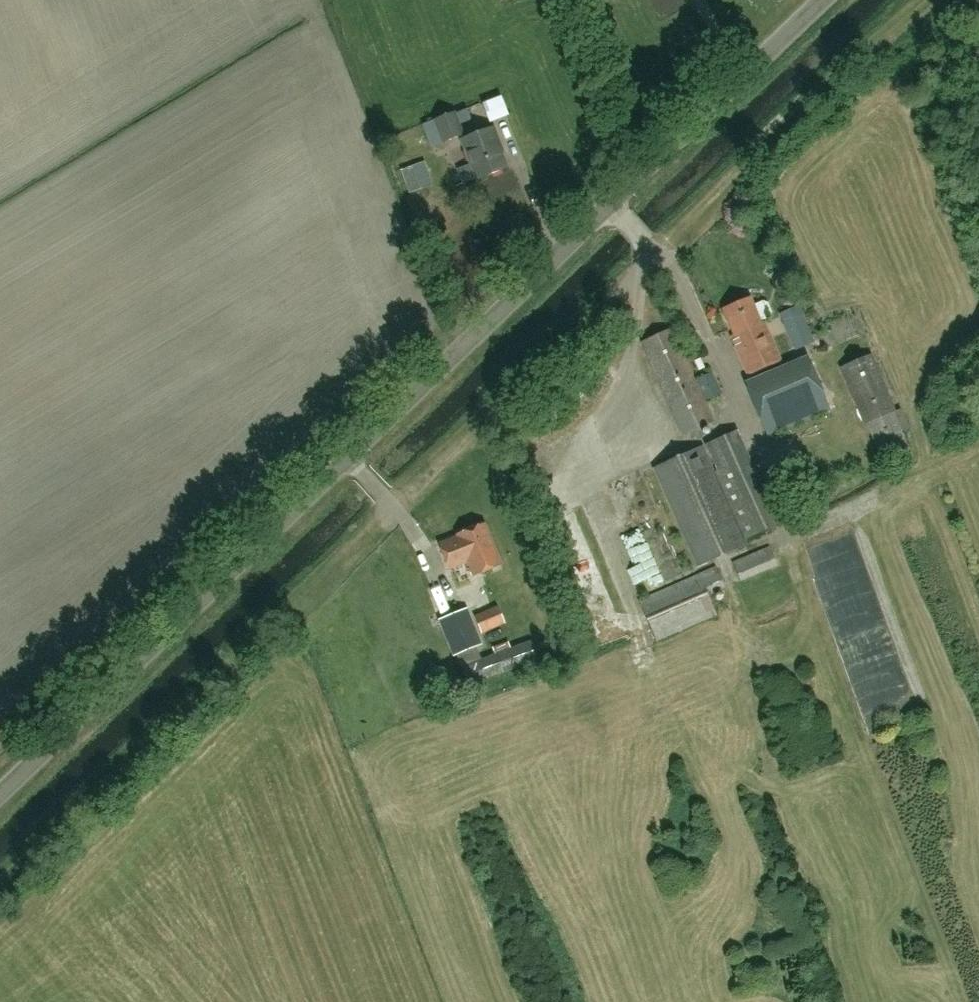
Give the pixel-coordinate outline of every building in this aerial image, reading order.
[(434,118),(443,141),(462,134),(453,111),(434,118)] [(498,141),(492,125),(460,138),(476,178),(506,166),(496,142),(498,141)] [(761,323),(760,320),(769,316),(771,311),(767,302),(762,300),(753,304),(749,294),(721,306),(734,336),(731,337),(747,374),(780,359),(764,322),(761,323)] [(797,305),(780,312),(795,347),(811,341),(797,305)] [(693,378),(670,328),(641,341),(682,432),(711,419),(704,402),(693,378)] [(870,354),(839,367),(864,424),(866,423),(882,460),(908,449),(900,430),(908,427),(900,408),(894,411),(870,354)] [(704,368),(700,359),(694,361),(698,370),(704,368)] [(796,369),(814,415),(829,409),(811,363),(796,369)] [(720,392),(710,372),(696,379),(705,399),(720,392)] [(745,543),(701,446),(652,468),(696,565),(745,543)] [(457,534),(458,536),(439,544),(449,568),(467,560),(473,575),(500,564),(484,523),(457,534)] [(731,562),(735,571),(739,580),(775,565),(767,547),(731,562)] [(668,582),(655,555),(635,565),(648,592),(668,582)] [(587,588),(609,581),(605,566),(582,573),(587,588)] [(723,587),(714,566),(637,600),(655,640),(715,614),(707,595),(723,587)] [(485,629),(509,619),(502,603),(478,613),(485,629)] [(453,654),(479,644),(464,608),(439,619),(453,654)] [(462,666),(468,684),(536,658),(530,641),(462,666)]
